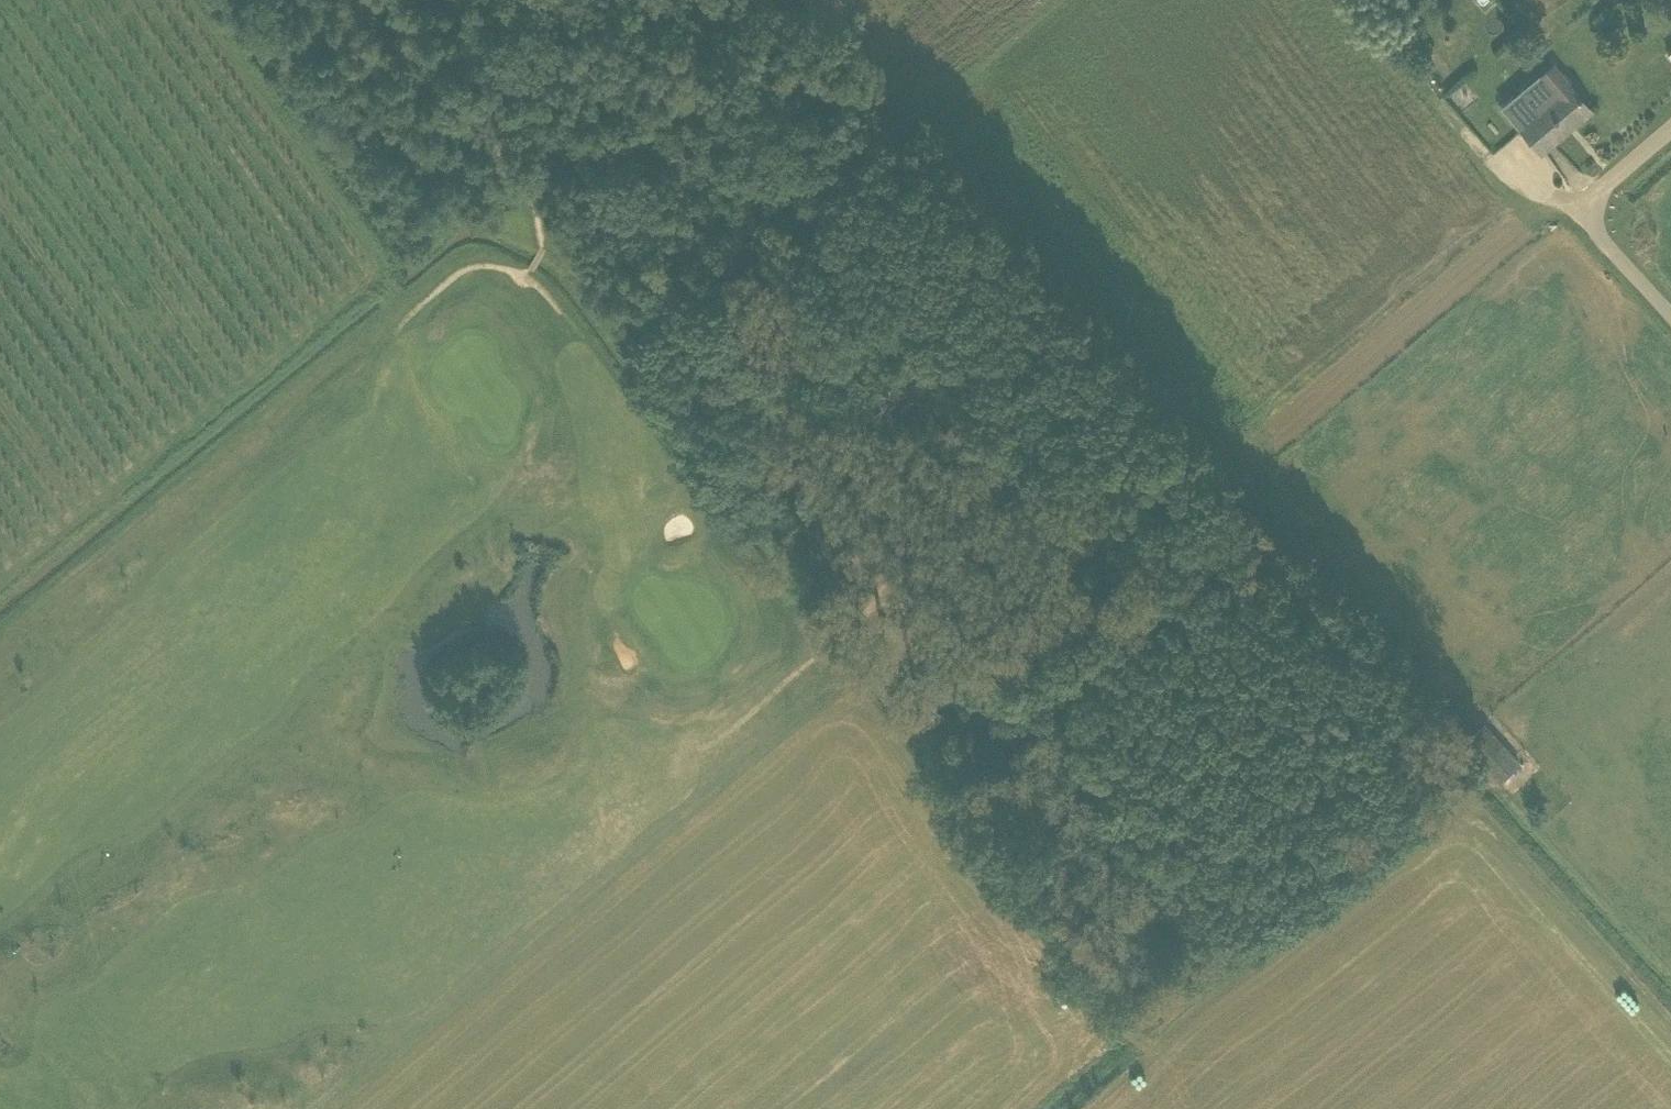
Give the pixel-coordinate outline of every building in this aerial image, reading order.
[(1523,90),(1539,111),(1520,127),(1541,151),(1591,109),(1571,84),(1553,64),(1523,90)] [(1467,742),(1483,761),(1502,781),(1521,763),(1486,725),(1467,742)]
